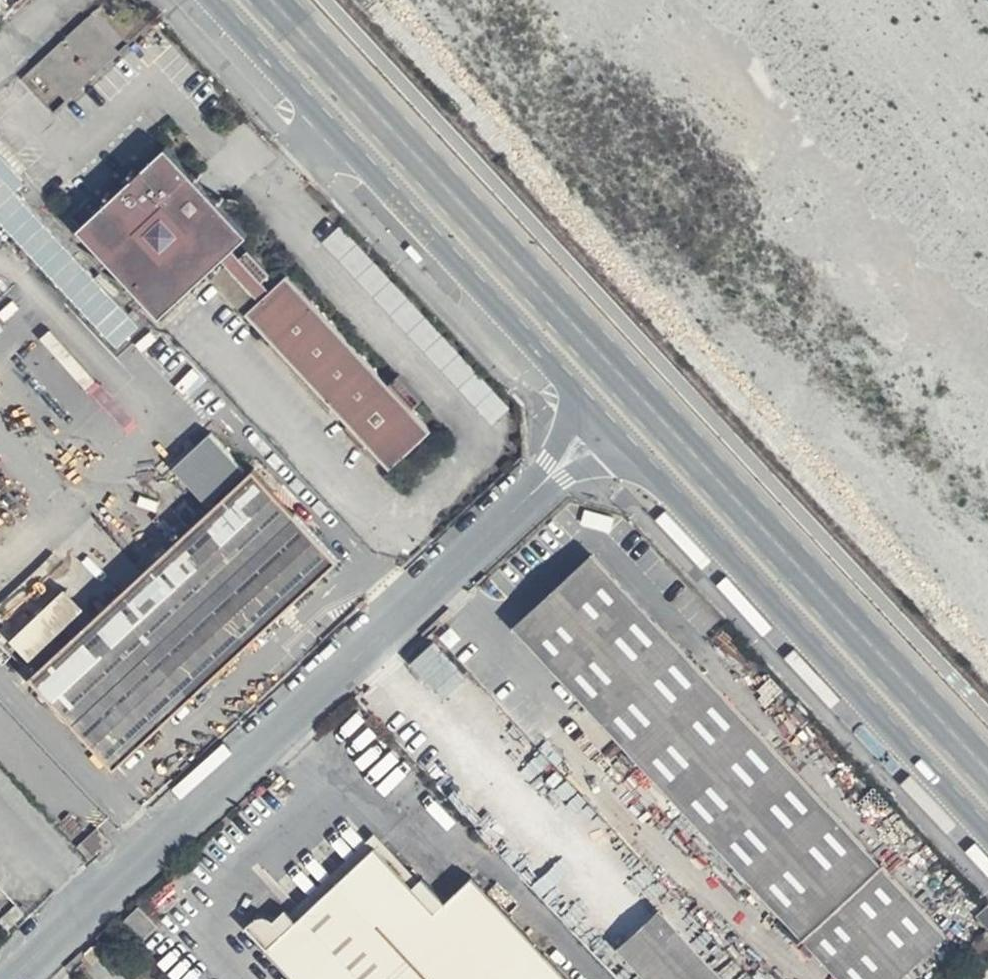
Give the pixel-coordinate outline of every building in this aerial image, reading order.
[(21,0),(0,0),(0,19),(21,0)] [(70,99),(130,40),(96,6),(37,64),(70,99)] [(249,237),(167,146),(78,227),(160,318),(223,263),(258,301),(248,313),(393,469),(432,433),(414,409),(422,400),(400,375),(389,385),(290,277),(271,292),(263,281),(268,273),(249,252),(242,259),(235,251),(249,237)] [(328,240),(342,253),(354,265),(360,259),(349,248),(358,239),(343,225),(328,240)] [(444,334),(429,348),(457,379),(494,419),(509,406),(444,334)] [(338,564),(256,469),(250,474),(211,434),(174,468),(205,500),(213,508),(29,677),(112,767),(338,564)] [(590,556),(520,623),(847,978),(891,978),(939,934),(590,556)] [(33,669),(93,616),(65,585),(21,624),(4,605),(0,608),(0,632),(33,669)] [(439,637),(415,658),(469,721),(493,701),(439,637)] [(111,843),(97,829),(82,843),(95,858),(111,843)] [(370,847),(264,948),(293,978),(564,978),(473,887),(438,919),(370,847)] [(156,925),(139,907),(125,919),(142,938),(156,925)] [(663,909),(623,946),(653,978),(727,978),(663,909)]
